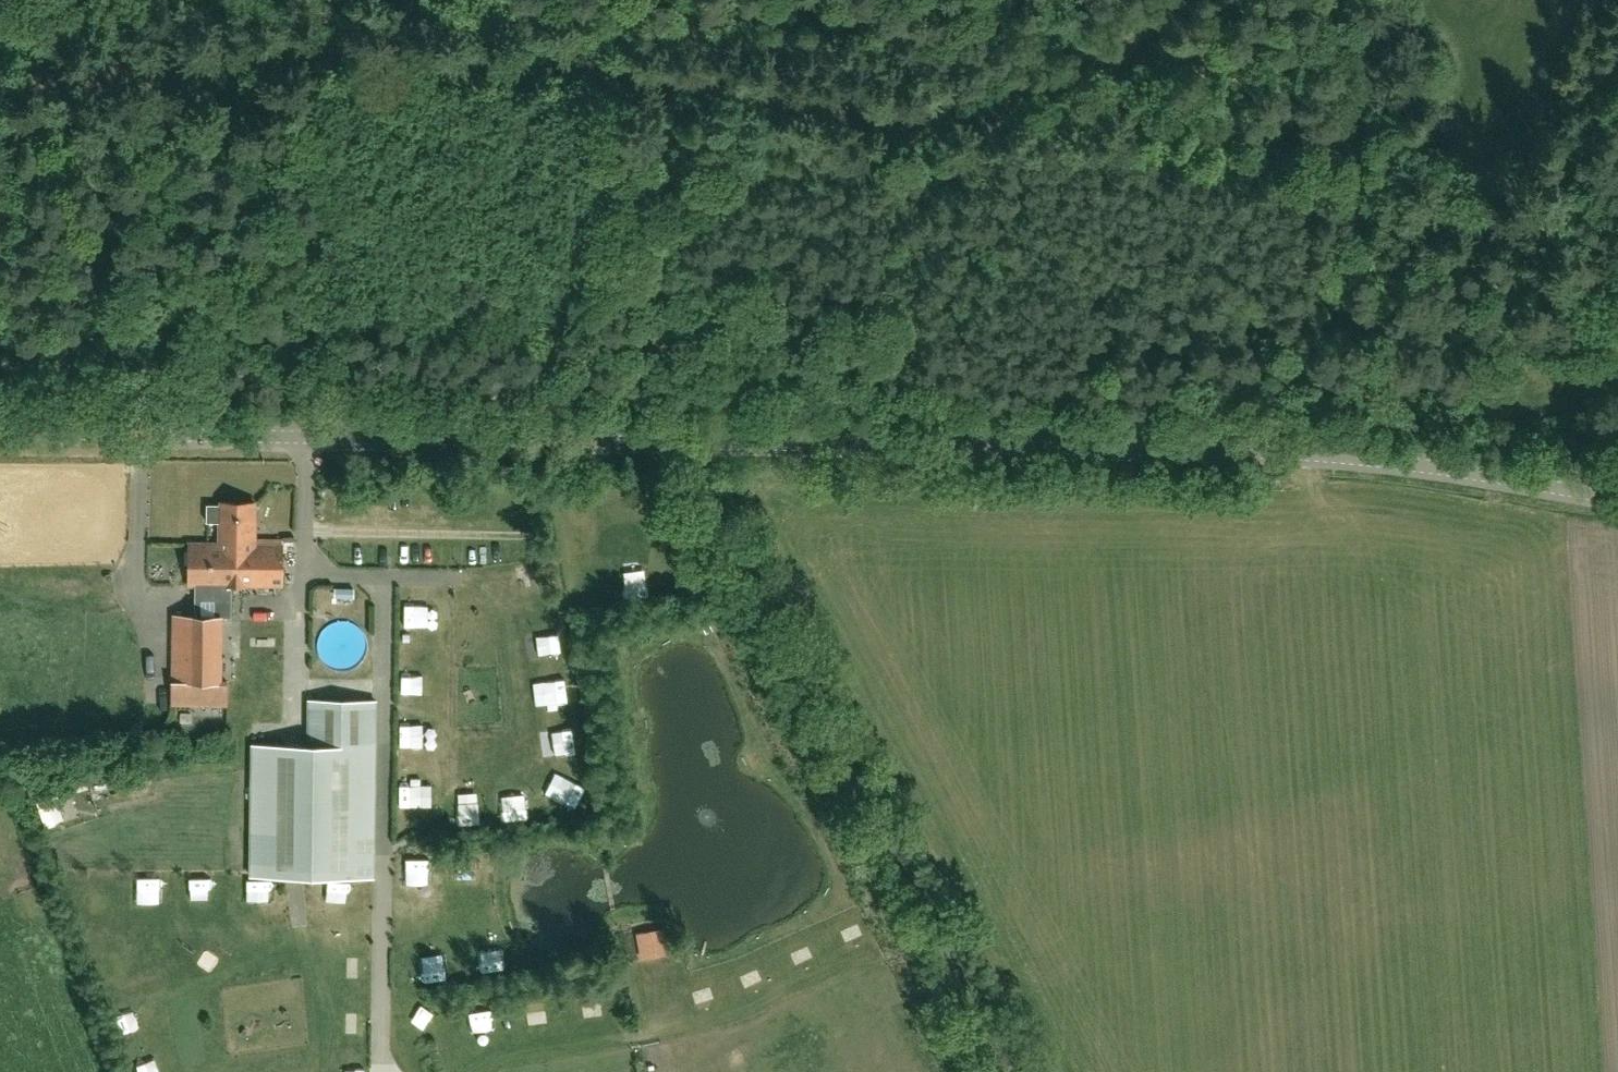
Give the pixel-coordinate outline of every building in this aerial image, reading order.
[(220,522),(220,544),(220,545),(233,546),(233,585),(283,586),(284,544),(255,544),(255,502),(220,502),(220,505),(207,504),(207,522),(220,522)] [(220,545),(220,544),(191,543),(191,585),(195,585),(195,602),(232,603),(232,585),(233,585),(233,546),(220,545)] [(377,673),(378,585),(332,584),(331,672),(377,673)] [(398,585),(395,803),(460,804),(463,586),(398,585)] [(228,684),(222,684),(223,616),(173,615),(171,705),(228,706),(228,684)] [(553,672),(566,672),(566,657),(553,656),(553,672)] [(376,701),(309,701),(309,746),(253,746),(252,877),(374,878),(376,701)] [(571,763),(583,760),(578,734),(566,736),(571,763)] [(415,872),(415,860),(396,861),(396,873),(415,872)] [(469,861),(466,871),(484,877),(487,867),(469,861)] [(350,881),(351,905),(375,904),(374,879),(350,881)] [(665,925),(636,930),(640,956),(669,951),(665,925)] [(496,973),(516,969),(512,945),(492,950),(496,973)] [(290,991),(261,996),(264,1008),(292,1003),(290,991)]
